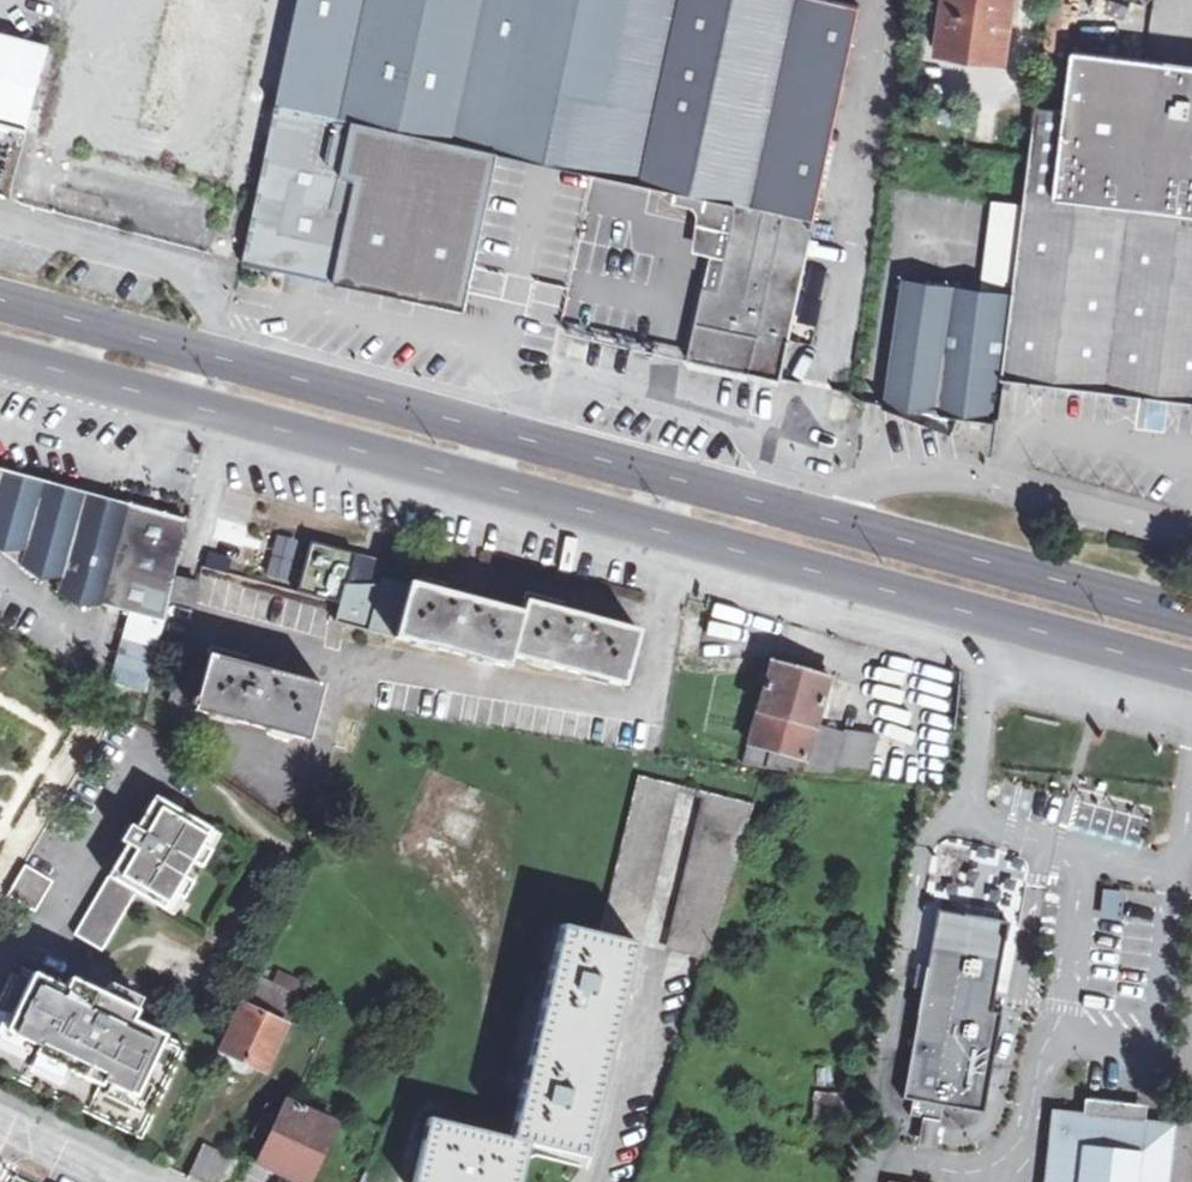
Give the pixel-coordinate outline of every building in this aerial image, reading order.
[(487,195),(498,149),(542,159),(596,171),(632,0),(299,0),(244,255),(465,303),(473,264),(487,195)] [(811,215),(856,0),(632,0),(596,171),(673,187),(692,191),(733,199),(811,215)] [(937,40),(1004,50),(1012,0),(942,0),(937,40)] [(23,137),(47,49),(0,38),(0,131),(23,137)] [(1004,50),(937,40),(935,55),(1002,66),(1004,50)] [(999,382),(1101,395),(1191,406),(1191,70),(1067,55),(1060,115),(1031,111),(1008,290),(999,382)] [(708,251),(702,280),(715,283),(733,199),(673,187),(670,202),(698,208),(690,247),(708,251)] [(811,215),(733,199),(715,283),(702,280),(687,350),(714,356),(779,369),(785,338),(801,261),(811,215)] [(1008,290),(904,276),(886,404),(947,430),(951,420),(954,414),(971,414),(995,417),(999,382),(1008,290)] [(40,491),(19,492),(0,479),(0,559),(20,557),(40,491)] [(40,491),(20,557),(14,573),(35,589),(58,586),(52,602),(71,616),(96,615),(160,631),(167,602),(172,580),(176,559),(183,529),(124,515),(103,517),(83,503),(61,505),(40,491)] [(293,570),(307,539),(279,526),(265,558),(293,570)] [(337,623),(394,639),(409,584),(383,577),(386,563),(370,559),(350,553),(321,546),(318,558),(313,574),(348,583),(342,604),(337,623)] [(172,580),(167,602),(192,609),(197,588),(172,580)] [(512,657),(523,614),(476,601),(478,595),(468,592),(459,589),(456,596),(409,584),(394,639),(508,670),(512,657)] [(523,614),(512,657),(626,689),(640,633),(591,619),(593,611),(584,608),(576,606),(574,614),(526,602),(523,614)] [(199,675),(188,710),(187,712),(305,745),(319,692),(269,677),(271,670),(261,667),(253,665),(251,671),(204,658),(199,675)] [(746,744),(803,760),(827,676),(769,660),(746,744)] [(188,710),(199,675),(178,669),(168,704),(188,710)] [(870,772),(874,739),(839,734),(835,766),(870,772)] [(635,769),(596,926),(630,934),(668,776),(653,773),(635,769)] [(718,925),(755,806),(710,796),(673,954),(680,955),(694,959),(692,967),(696,968),(704,971),(718,925)] [(74,935),(101,950),(136,892),(164,909),(172,894),(183,900),(193,882),(183,876),(191,863),(201,868),(211,851),(202,845),(210,830),(155,797),(137,829),(130,825),(120,841),(127,845),(109,876),(74,935)] [(202,845),(211,851),(220,836),(210,830),(202,845)] [(952,855),(938,852),(934,873),(948,876),(952,855)] [(53,881),(26,864),(8,895),(35,911),(53,881)] [(1104,890),(1100,919),(1121,922),(1125,892),(1104,890)] [(164,909),(173,915),(183,900),(172,894),(164,909)] [(941,1106),(959,1109),(959,1110),(981,1115),(999,1014),(990,1012),(1008,923),(979,917),(934,910),(931,932),(901,1099),(911,1100),(908,1116),(938,1122),(941,1106)] [(563,918),(534,1030),(606,1049),(630,934),(596,926),(563,918)] [(0,998),(0,1071),(101,1121),(140,1139),(185,1047),(130,1020),(135,1010),(69,978),(65,988),(16,965),(0,998)] [(254,978),(241,1005),(286,1026),(299,1000),(254,978)] [(266,1070),(286,1026),(241,1005),(220,1049),(221,1049),(248,1062),(266,1070)] [(534,1030),(505,1142),(524,1147),(583,1161),(606,1049),(534,1030)] [(241,1076),(248,1062),(221,1049),(215,1062),(241,1076)] [(1142,1107),(1082,1100),(1080,1115),(1111,1118),(1140,1122),(1142,1107)] [(287,1104),(260,1163),(300,1181),(309,1181),(334,1126),(287,1104)] [(1171,1125),(1140,1122),(1111,1118),(1080,1115),(1050,1111),(1042,1181),(1164,1181),(1171,1125)] [(524,1147),(505,1142),(427,1121),(413,1181),(516,1181),(524,1147)] [(241,1160),(242,1157),(209,1142),(194,1175),(209,1181),(230,1181),(241,1160)]
